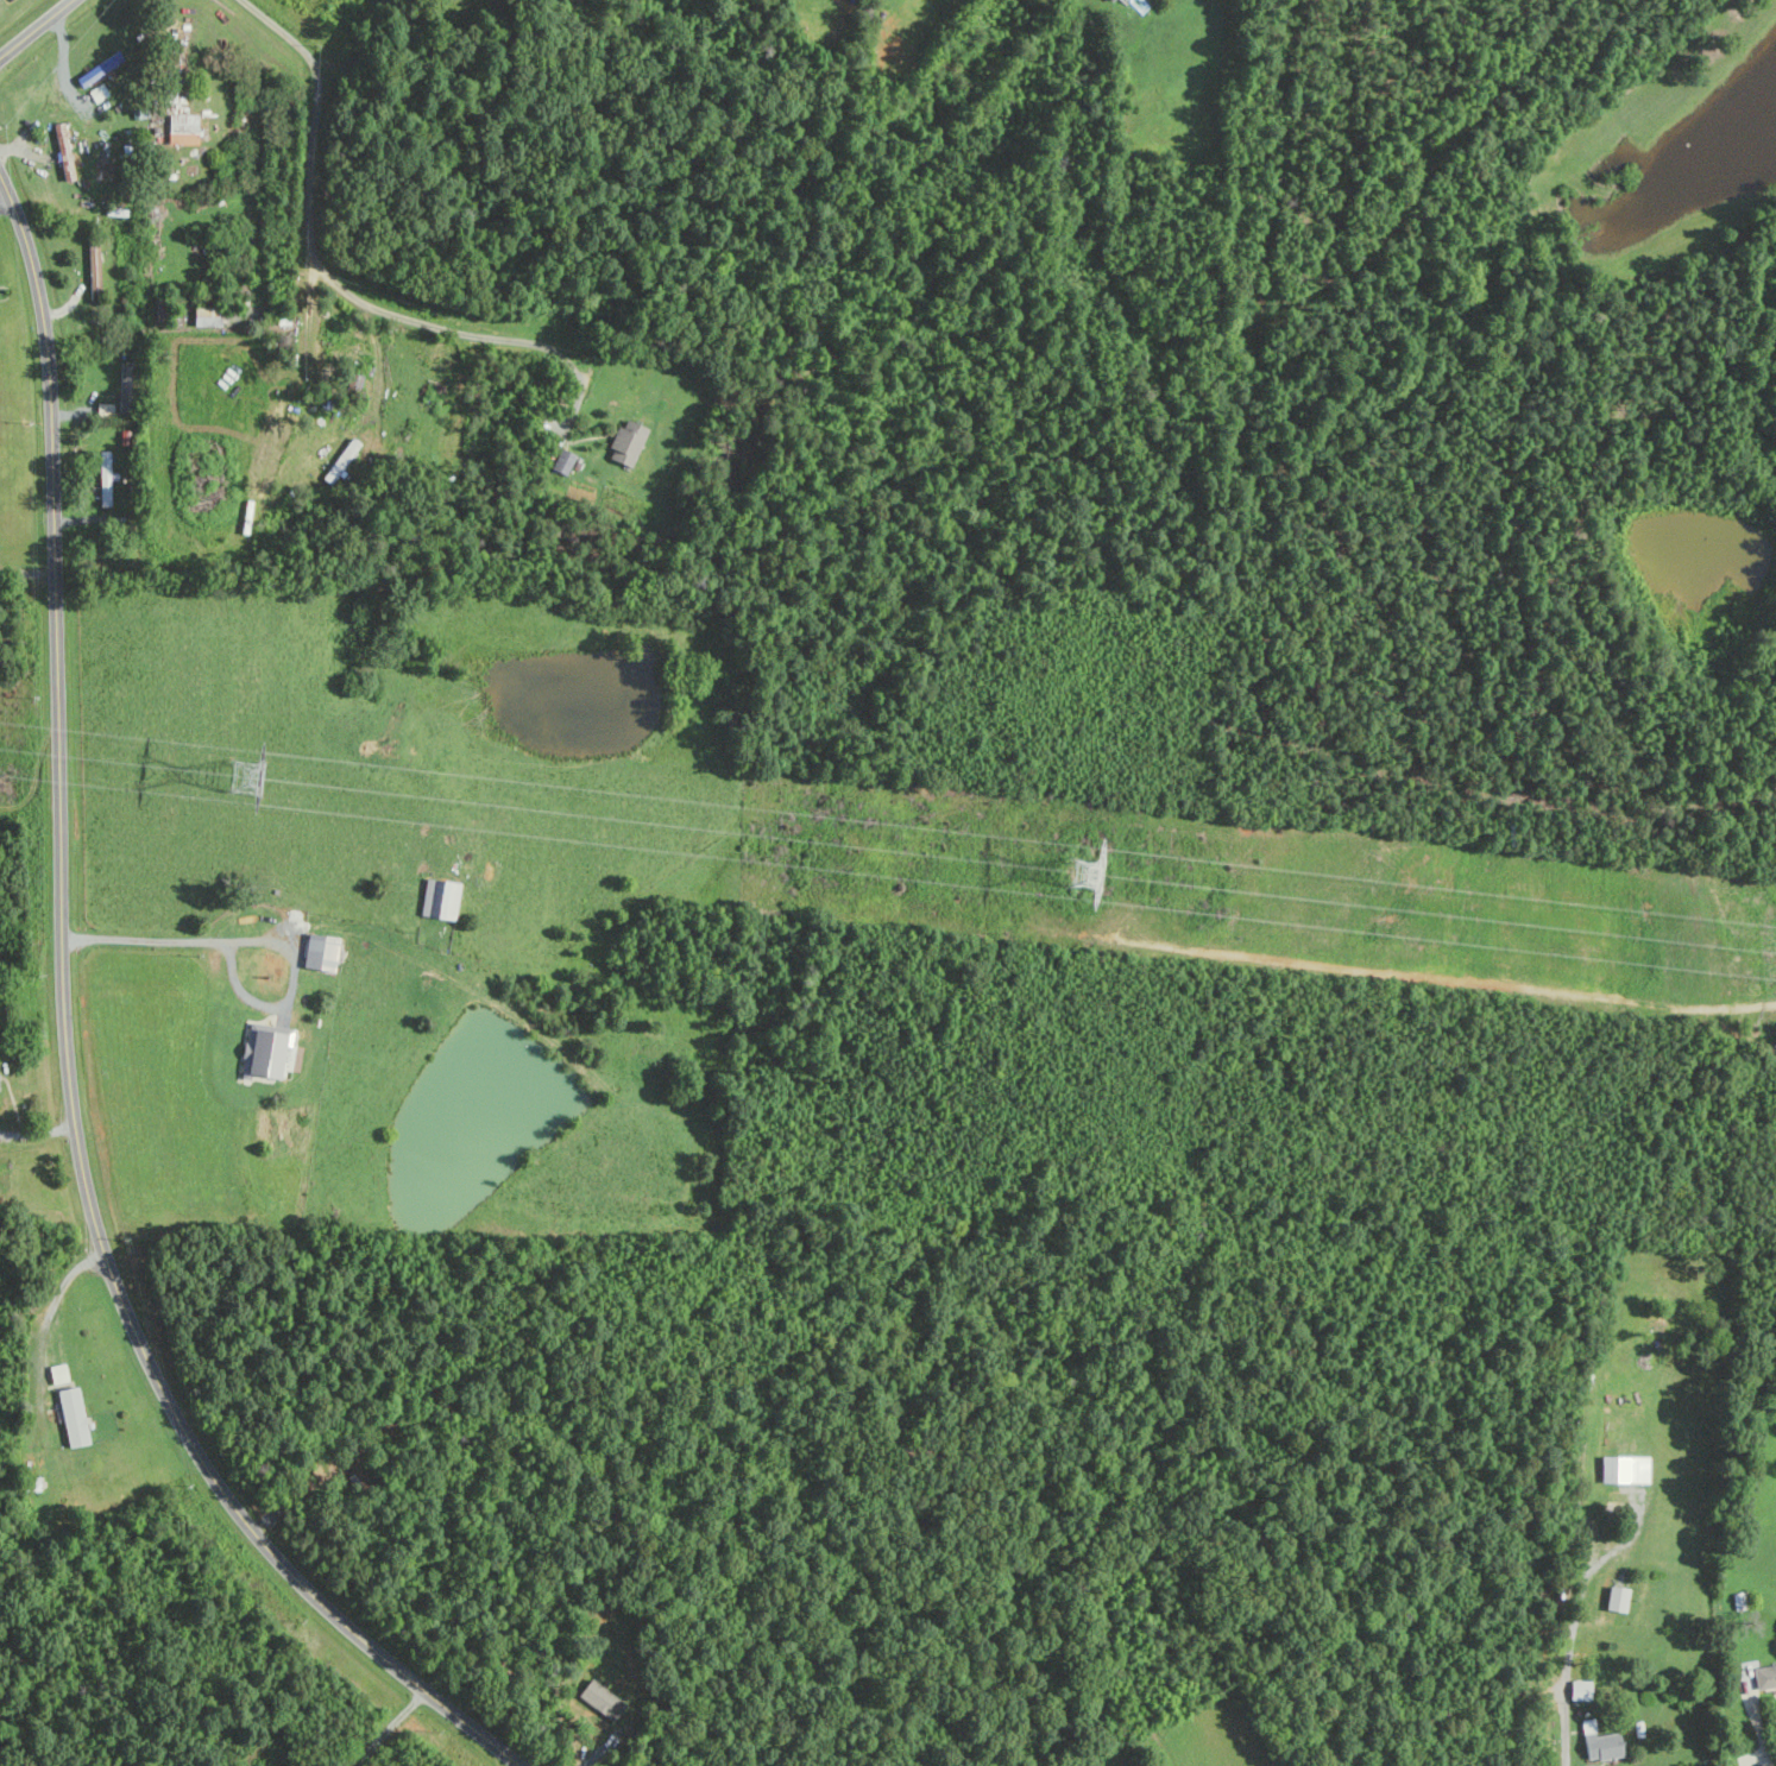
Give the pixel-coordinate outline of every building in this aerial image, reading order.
[(197,145),(198,115),(169,114),(168,144),(197,145)] [(53,125),(60,162),(71,160),(64,123),(53,125)] [(88,246),(89,289),(100,289),(98,246),(88,246)] [(194,308),(194,327),(219,327),(220,309),(194,308)] [(131,363),(120,362),(119,397),(113,397),(113,403),(97,402),(96,415),(115,416),(115,413),(130,413),(131,363)] [(607,458),(631,469),(648,430),(623,419),(607,458)] [(551,469),(565,476),(572,463),(566,461),(570,453),(561,448),(551,469)] [(99,506),(109,507),(110,451),(100,451),(99,506)] [(437,888),(434,918),(455,920),(459,881),(437,879),(436,888),(437,888)] [(335,970),(338,936),(306,933),(302,967),(335,970)] [(292,1071),(296,1044),(291,1044),(293,1029),(253,1023),(246,1073),(284,1079),(286,1070),(292,1071)] [(68,1448),(89,1444),(77,1386),(56,1391),(68,1448)] [(1602,1482),(1649,1483),(1649,1457),(1603,1456),(1602,1482)] [(1629,1588),(1609,1586),(1607,1610),(1627,1612),(1629,1588)] [(1758,1691),(1775,1687),(1775,1664),(1754,1668),(1758,1691)] [(578,1696),(613,1723),(627,1704),(591,1678),(578,1696)] [(1592,1680),(1572,1680),(1572,1700),(1591,1700),(1592,1680)] [(1597,1735),(1594,1718),(1582,1720),(1589,1761),(1623,1756),(1619,1732),(1597,1735)]
